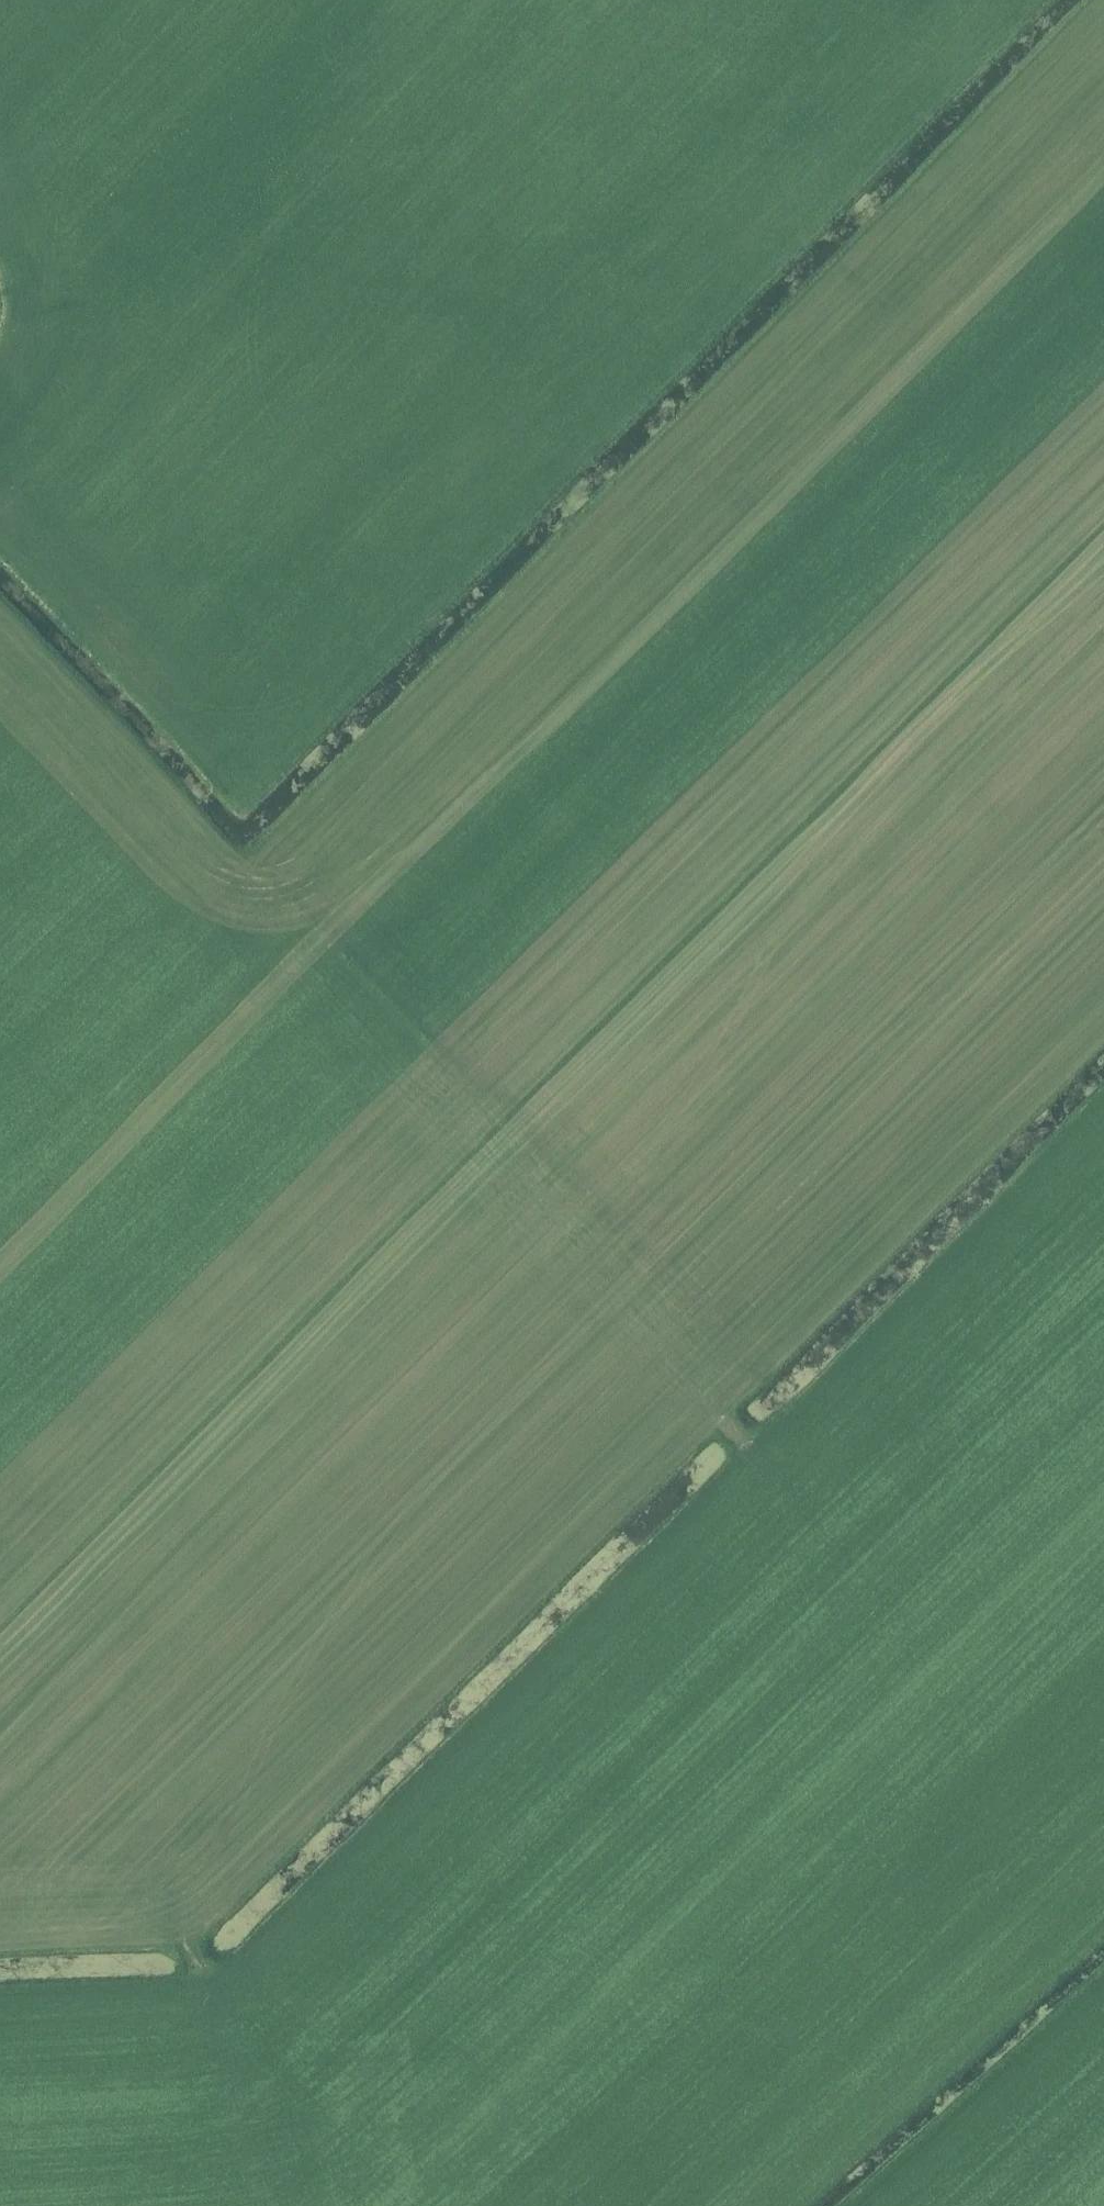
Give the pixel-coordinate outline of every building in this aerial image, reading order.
[(188,1934),(177,1938),(184,1955),(194,1951),(188,1934)]
